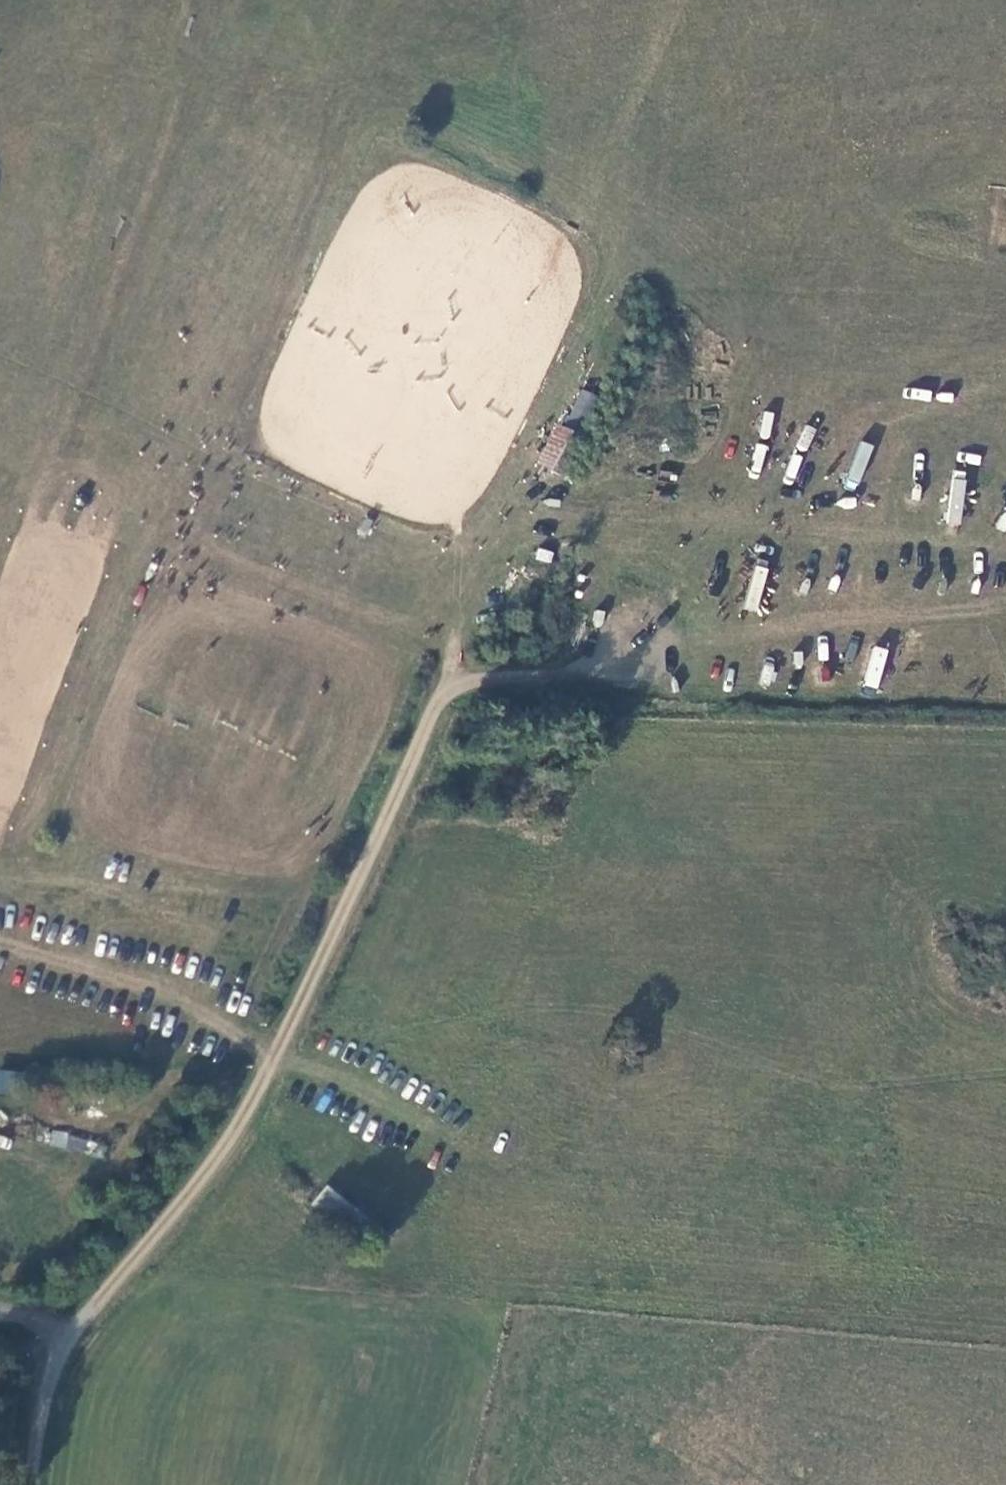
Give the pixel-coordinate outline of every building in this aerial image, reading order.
[(562,426),(555,422),(536,462),(563,475),(601,398),(580,388),(562,426)] [(951,472),(946,524),(961,525),(966,473),(951,472)] [(758,607),(767,567),(753,564),(744,604),(758,607)] [(871,645),(863,685),(879,688),(887,648),(871,645)] [(22,1072),(0,1070),(0,1093),(20,1095),(22,1072)] [(324,1191),(314,1208),(357,1232),(366,1215),(324,1191)]
